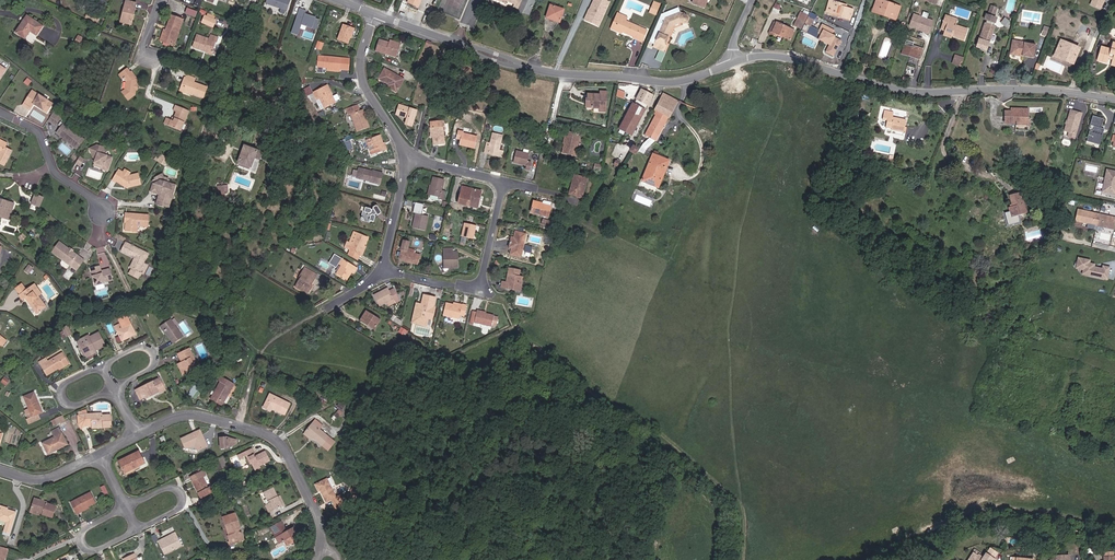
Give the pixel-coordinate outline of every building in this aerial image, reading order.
[(265,3),(287,10),(290,0),(266,0),(265,3)] [(606,0),(593,0),(584,20),(599,27),(610,2),(606,0)] [(854,10),(847,8),(840,5),(841,3),(832,0),(831,0),(829,5),(833,6),(831,12),(836,14),(837,11),(841,12),(840,15),(839,16),(851,20),(854,10)] [(900,9),(878,0),(877,0),(873,10),(885,15),(884,17),(896,22),(900,9)] [(1089,5),(1100,9),(1103,0),(1091,0),(1089,5)] [(127,1),(122,20),(134,22),(135,17),(133,17),(134,13),(136,14),(138,8),(137,8),(138,4),(127,1)] [(661,4),(655,1),(650,11),(656,14),(661,4)] [(561,25),(565,12),(559,9),(555,7),(556,5),(551,2),(545,16),(556,20),(555,22),(561,25)] [(783,7),(777,4),(774,10),(780,13),(783,7)] [(998,7),(992,5),(989,14),(995,16),(998,7)] [(188,7),(186,14),(197,17),(199,10),(188,7)] [(306,10),(299,7),(290,33),(297,36),(301,24),(316,29),(320,18),(305,13),(306,10)] [(661,15),(649,43),(653,45),(653,46),(663,50),(666,43),(664,42),(667,34),(665,34),(670,24),(681,19),(683,22),(687,20),(688,18),(686,15),(681,12),(678,8),(661,15)] [(206,15),(207,13),(202,10),(200,14),(205,16),(202,23),(214,29),(218,21),(216,20),(217,18),(208,14),(207,16),(206,15)] [(89,11),(85,19),(98,25),(102,17),(89,11)] [(618,12),(612,25),(616,27),(620,18),(626,21),(628,16),(618,12)] [(807,17),(799,14),(794,24),(802,27),(807,17)] [(976,48),(986,51),(996,25),(994,25),(995,23),(997,23),(998,18),(988,14),(986,19),(989,20),(988,22),(986,22),(976,48)] [(180,33),(185,21),(174,15),(169,26),(170,27),(169,29),(166,28),(164,32),(167,33),(164,39),(174,44),(178,32),(180,33)] [(929,35),(933,22),(914,15),(910,27),(916,29),(917,31),(920,32),(922,31),(925,32),(924,33),(929,35)] [(14,32),(22,37),(26,30),(35,36),(41,26),(27,17),(23,22),(21,21),(14,32)] [(954,32),(953,35),(966,40),(970,28),(958,24),(959,21),(946,17),(943,27),(947,28),(947,29),(954,32)] [(626,21),(620,18),(616,27),(643,40),(648,30),(626,21)] [(1007,18),(1003,24),(1011,30),(1013,28),(1012,22),(1007,18)] [(775,33),(772,32),(777,22),(775,21),(769,33),(774,35),(775,33)] [(777,22),(772,32),(775,33),(790,40),(795,30),(777,22)] [(352,27),(343,25),(338,40),(347,43),(352,27)] [(831,36),(834,31),(822,25),(818,34),(824,36),(821,40),(826,43),(827,40),(831,42),(830,45),(827,52),(834,55),(841,41),(831,36)] [(953,35),(954,32),(947,29),(945,35),(952,38),(953,35)] [(205,53),(211,56),(213,51),(216,44),(218,45),(220,40),(211,37),(210,40),(198,36),(193,48),(202,52),(203,50),(206,51),(205,53)] [(79,38),(76,42),(83,46),(85,41),(79,38)] [(318,40),(316,47),(322,50),(325,43),(318,40)] [(402,59),(405,49),(395,45),(394,46),(379,41),(375,51),(391,56),(391,55),(402,59)] [(1014,42),(1010,56),(1033,62),(1036,47),(1014,42)] [(1059,43),(1058,47),(1062,48),(1059,58),(1065,60),(1066,59),(1069,60),(1068,61),(1075,64),(1080,50),(1059,43)] [(1114,43),(1111,50),(1102,47),(1097,61),(1107,65),(1109,57),(1113,58),(1112,62),(1114,63),(1114,44),(1114,43)] [(901,53),(920,60),(924,49),(912,45),(911,47),(904,45),(901,53)] [(317,68),(326,68),(340,70),(341,59),(318,58),(317,68)] [(395,91),(402,80),(383,68),(377,79),(387,85),(386,87),(395,91)] [(133,73),(132,74),(129,69),(121,74),(124,78),(125,77),(129,82),(127,88),(123,91),(129,99),(135,95),(136,90),(134,88),(136,87),(137,78),(133,73)] [(186,80),(187,81),(183,91),(203,99),(207,89),(193,84),(196,79),(187,76),(186,80)] [(330,90),(327,84),(317,88),(317,90),(314,91),(317,99),(321,98),(325,107),(334,104),(328,90),(330,90)] [(599,89),(599,93),(587,93),(587,97),(594,98),(594,105),(594,107),(599,107),(599,110),(605,110),(606,90),(599,89)] [(620,90),(617,96),(624,98),(627,92),(620,90)] [(53,104),(33,91),(24,106),(31,110),(33,107),(32,105),(31,104),(32,103),(44,110),(46,108),(49,110),(53,104)] [(642,91),(637,100),(648,106),(653,96),(642,91)] [(663,95),(653,111),(657,113),(666,118),(668,119),(677,102),(663,95)] [(625,116),(623,119),(637,127),(645,111),(625,100),(619,113),(625,116)] [(174,110),(180,113),(177,119),(179,119),(177,123),(174,121),(169,119),(167,124),(181,131),(191,111),(177,104),(174,110)] [(363,119),(360,111),(357,104),(346,108),(348,115),(351,114),(358,132),(369,127),(366,118),(363,119)] [(408,127),(414,111),(398,105),(395,114),(404,117),(402,124),(408,127)] [(895,111),(886,109),(884,118),(889,119),(888,126),(894,128),(893,130),(905,132),(907,119),(894,116),(895,111)] [(1077,134),(1083,113),(1072,109),(1065,130),(1070,132),(1077,134)] [(1005,113),(1005,126),(1027,127),(1028,111),(1011,110),(1011,113),(1005,113)] [(666,118),(657,113),(655,117),(644,137),(648,139),(644,144),(642,146),(646,149),(646,146),(651,141),(653,142),(666,118)] [(56,126),(61,119),(53,114),(49,121),(56,126)] [(1103,119),(1092,116),(1090,125),(1094,127),(1094,130),(1090,131),(1087,141),(1100,145),(1104,129),(1101,128),(1103,119)] [(440,118),(429,119),(430,135),(432,135),(432,145),(442,144),(441,129),(440,124),(440,118)] [(625,131),(623,135),(631,139),(637,127),(623,119),(619,128),(625,131)] [(65,123),(58,133),(77,148),(84,139),(77,133),(75,133),(70,130),(71,128),(65,123)] [(570,137),(572,137),(573,131),(566,130),(563,143),(565,143),(568,144),(570,137)] [(461,134),(461,132),(457,131),(455,139),(459,139),(458,143),(468,145),(468,147),(473,148),(475,136),(461,134)] [(581,133),(573,131),(572,137),(570,137),(568,144),(565,143),(563,152),(576,155),(581,133)] [(500,134),(490,132),(488,142),(484,141),(483,150),(493,153),(493,155),(500,156),(502,144),(498,144),(500,134)] [(371,155),(386,150),(380,135),(367,139),(370,150),(369,150),(371,155)] [(4,167),(12,150),(6,147),(8,143),(0,139),(0,164),(4,167)] [(104,147),(98,146),(91,150),(94,157),(96,157),(97,160),(97,161),(97,162),(97,163),(103,165),(102,168),(102,169),(109,171),(113,158),(108,156),(104,147)] [(638,151),(643,155),(646,149),(642,146),(640,150),(632,146),(632,147),(638,151)] [(629,152),(635,155),(638,151),(632,147),(629,152)] [(526,158),(527,151),(514,148),(511,160),(524,163),(523,166),(528,167),(529,159),(526,158)] [(247,149),(243,160),(240,159),(238,164),(250,169),(249,172),(254,174),(261,155),(247,149)] [(669,162),(652,155),(641,181),(658,188),(669,162)] [(81,165),(85,159),(80,156),(77,163),(81,165)] [(165,167),(170,159),(165,157),(161,164),(165,167)] [(250,169),(238,164),(237,168),(249,172),(250,169)] [(380,185),(383,174),(373,171),(373,172),(359,169),(357,178),(370,181),(370,182),(380,185)] [(120,170),(113,181),(117,183),(118,182),(125,186),(128,186),(128,188),(143,184),(140,174),(130,176),(125,173),(120,170)] [(1109,170),(1104,190),(1114,192),(1114,191),(1114,171),(1109,170)] [(587,178),(574,174),(568,194),(582,198),(587,178)] [(431,184),(432,185),(430,193),(438,196),(438,198),(443,199),(445,190),(441,189),(443,179),(433,177),(431,184)] [(166,185),(160,183),(157,179),(153,181),(151,185),(153,186),(152,189),(151,190),(150,194),(158,197),(155,207),(163,209),(163,208),(167,210),(170,202),(172,200),(171,197),(173,189),(168,188),(166,185)] [(479,202),(482,190),(472,188),(470,196),(460,194),(458,202),(474,206),(475,201),(479,202)] [(1019,205),(1022,204),(1020,192),(1010,195),(1012,206),(1009,207),(1011,217),(1022,215),(1019,205)] [(32,203),(39,207),(43,198),(36,195),(32,203)] [(8,221),(14,203),(0,198),(0,218),(8,221)] [(543,200),(543,203),(533,201),(531,211),(548,214),(551,202),(543,200)] [(376,204),(372,206),(374,208),(371,209),(365,207),(364,210),(363,209),(360,216),(362,220),(368,221),(368,220),(373,221),(374,216),(373,214),(376,212),(378,215),(381,212),(381,210),(378,205),(376,204)] [(420,208),(411,206),(410,211),(415,213),(414,218),(417,219),(415,228),(424,230),(428,215),(419,213),(420,208)] [(1114,218),(1114,216),(1082,208),(1080,220),(1112,228),(1114,218)] [(149,230),(150,218),(126,215),(126,221),(128,221),(128,223),(127,225),(126,233),(138,234),(138,229),(149,230)] [(474,235),(477,225),(465,222),(463,232),(474,235)] [(526,232),(516,230),(511,239),(508,239),(507,244),(510,244),(511,254),(521,256),(526,232)] [(369,239),(358,234),(354,243),(349,241),(346,247),(351,250),(350,251),(360,255),(361,256),(365,247),(369,239)] [(410,239),(403,237),(399,255),(404,256),(403,258),(418,262),(420,253),(414,251),(415,248),(407,246),(410,239)] [(85,260),(73,251),(72,251),(70,250),(70,249),(60,242),(53,252),(77,270),(85,260)] [(138,274),(147,256),(125,244),(120,253),(134,260),(129,269),(131,270),(129,276),(137,280),(140,275),(138,274)] [(358,260),(360,255),(350,251),(349,255),(358,260)] [(457,252),(452,252),(445,252),(445,266),(457,266),(457,252)] [(354,272),(357,268),(335,254),(331,259),(331,260),(337,264),(338,264),(341,266),(336,273),(346,280),(351,273),(350,272),(351,270),(354,272)] [(1091,260),(1078,258),(1076,269),(1083,270),(1082,275),(1108,281),(1111,267),(1102,265),(1102,268),(1095,266),(1096,264),(1091,263),(1091,260)] [(520,269),(510,266),(507,280),(502,279),(501,285),(515,288),(515,286),(520,288),(523,276),(519,275),(520,269)] [(104,271),(104,274),(100,275),(100,272),(98,267),(89,270),(94,287),(103,285),(103,284),(112,281),(109,270),(104,271)] [(303,268),(301,271),(314,278),(316,275),(303,268)] [(309,289),(308,288),(310,285),(314,278),(301,271),(297,278),(299,280),(294,287),(306,294),(309,289)] [(24,284),(18,288),(22,294),(21,295),(26,301),(32,296),(35,301),(32,303),(40,314),(48,308),(40,297),(43,294),(36,284),(29,290),(24,284)] [(399,298),(394,286),(389,289),(388,286),(374,293),(380,303),(384,301),(387,307),(397,302),(396,300),(399,298)] [(420,301),(419,306),(417,312),(418,312),(417,316),(416,316),(415,320),(426,322),(431,303),(434,304),(436,295),(424,292),(422,301),(420,301)] [(446,299),(442,312),(459,316),(460,312),(464,313),(467,303),(461,301),(461,303),(446,299)] [(381,318),(367,309),(360,319),(369,325),(371,322),(376,326),(381,318)] [(495,314),(486,312),(477,310),(477,312),(475,320),(492,324),(493,322),(497,323),(499,315),(495,314)] [(122,327),(118,317),(111,320),(120,340),(129,336),(130,338),(135,335),(130,324),(122,327)] [(171,342),(180,336),(168,319),(159,325),(162,328),(164,331),(171,342)] [(67,325),(63,330),(67,337),(67,338),(72,336),(67,325)] [(88,335),(75,341),(78,345),(79,344),(85,355),(95,351),(94,349),(103,344),(98,333),(89,337),(88,335)] [(78,345),(77,346),(83,358),(95,352),(95,351),(85,355),(79,344),(78,345)] [(194,354),(190,347),(180,352),(183,359),(178,362),(181,367),(179,368),(181,374),(199,365),(197,360),(194,361),(191,356),(194,354)] [(64,365),(61,361),(66,358),(63,353),(48,361),(46,357),(39,361),(46,375),(64,365)] [(219,380),(221,382),(223,383),(213,399),(222,405),(235,385),(222,376),(219,380)] [(157,393),(156,390),(162,387),(158,378),(134,390),(138,399),(145,396),(146,398),(157,393)] [(223,383),(221,382),(211,398),(213,399),(223,383)] [(28,424),(41,418),(39,414),(43,412),(33,392),(24,396),(30,409),(33,416),(28,418),(26,419),(28,424)] [(285,415),(290,405),(270,396),(263,409),(271,412),(272,409),(285,415)] [(83,414),(77,415),(78,423),(81,428),(84,424),(91,424),(101,423),(101,427),(110,426),(110,414),(101,415),(101,413),(83,414)] [(329,450),(335,441),(319,428),(322,425),(315,420),(306,431),(329,450)] [(42,442),(47,453),(66,443),(58,428),(51,431),(54,436),(42,442)] [(180,439),(184,449),(194,445),(197,451),(205,448),(198,432),(180,439)] [(238,437),(220,437),(220,447),(238,447),(238,437)] [(249,465),(251,469),(257,466),(266,462),(262,453),(252,457),(248,450),(235,456),(238,461),(240,460),(239,459),(243,457),(247,465),(249,465)] [(116,461),(121,472),(131,468),(130,465),(140,460),(135,451),(116,461)] [(212,493),(209,486),(205,488),(200,477),(202,476),(200,471),(188,476),(198,500),(200,499),(200,498),(212,493)] [(336,484),(331,475),(316,482),(319,488),(320,488),(327,500),(332,498),(335,502),(344,499),(342,493),(336,495),(332,486),(336,484)] [(267,504),(262,507),(266,514),(281,507),(276,498),(271,489),(262,494),(267,504)] [(85,505),(85,507),(93,503),(88,493),(69,503),(73,514),(78,512),(77,509),(85,505)] [(32,498),(28,508),(40,512),(40,513),(49,516),(52,506),(44,504),(44,502),(32,498)] [(7,533),(13,512),(5,509),(5,508),(0,506),(0,520),(5,522),(1,531),(7,533)] [(231,513),(220,518),(228,536),(230,542),(228,543),(226,544),(228,547),(243,541),(231,513)] [(270,525),(272,529),(282,524),(280,521),(270,525)] [(285,530),(282,524),(272,529),(278,542),(283,540),(286,545),(297,539),(291,527),(285,530)] [(159,535),(161,539),(173,533),(171,529),(159,535)] [(159,535),(153,538),(160,552),(178,544),(173,533),(161,539),(159,535)] [(986,554),(993,559),(997,553),(990,548),(986,554)] [(133,556),(134,556),(131,549),(119,555),(121,559),(132,559),(130,556),(132,555),(133,556)]
